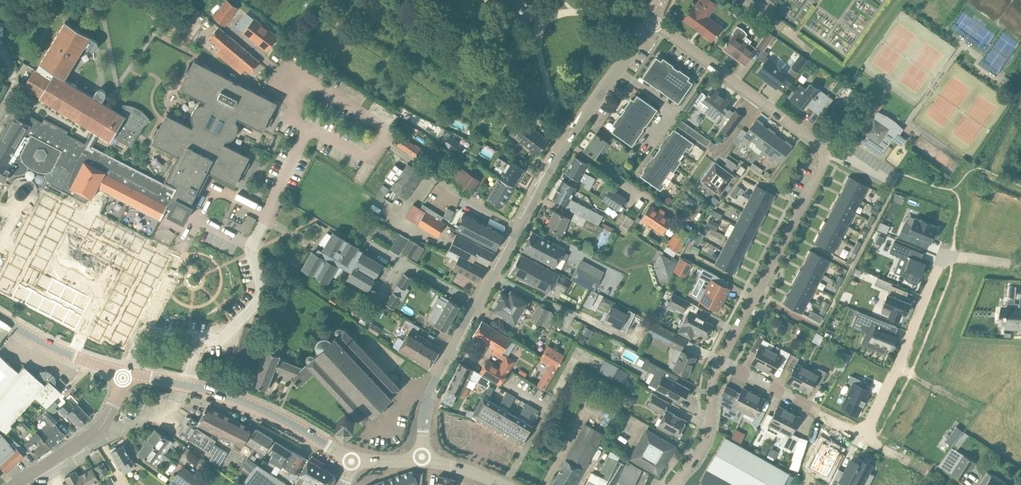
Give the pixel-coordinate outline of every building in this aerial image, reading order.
[(213,17),(225,26),(238,8),(227,0),(225,0),(213,17)] [(502,9),(524,26),(542,3),(539,0),(509,0),(502,9)] [(684,19),(712,40),(722,26),(708,16),(709,16),(718,4),(713,0),(698,0),(684,19)] [(190,25),(202,12),(195,7),(184,20),(190,25)] [(266,49),(277,36),(262,25),(263,24),(261,22),(260,24),(255,19),(244,32),(266,49)] [(35,69),(25,86),(41,95),(40,97),(93,129),(85,145),(91,148),(92,146),(94,142),(95,141),(96,139),(99,133),(111,140),(113,136),(130,146),(131,147),(142,129),(145,125),(151,121),(149,119),(148,118),(148,117),(147,116),(146,115),(145,114),(144,113),(144,112),(143,112),(142,111),(141,111),(140,110),(140,109),(139,109),(138,109),(137,108),(136,108),(135,107),(134,107),(133,106),(132,106),(131,106),(130,106),(129,105),(128,105),(127,105),(126,105),(125,105),(124,105),(123,105),(123,115),(102,102),(106,97),(106,96),(106,95),(106,94),(106,93),(106,92),(106,91),(105,91),(105,90),(104,90),(104,89),(103,89),(102,89),(101,89),(100,89),(99,89),(98,89),(98,90),(97,90),(97,91),(96,91),(93,96),(65,79),(85,46),(90,49),(90,50),(91,50),(92,50),(93,50),(94,50),(95,50),(96,50),(96,49),(97,49),(97,48),(98,48),(98,47),(98,46),(98,45),(98,44),(98,43),(98,42),(97,42),(97,41),(96,41),(96,40),(91,37),(91,36),(65,21),(36,69),(35,69)] [(734,35),(724,48),(732,55),(733,53),(738,57),(737,58),(745,64),(757,48),(750,43),(752,40),(746,36),(747,33),(745,30),(741,27),(737,25),(731,33),(734,35)] [(220,47),(216,52),(241,73),(245,69),(250,73),(260,61),(219,26),(209,38),(220,47)] [(756,46),(763,51),(774,36),(767,31),(756,46)] [(765,62),(767,59),(768,57),(767,56),(769,53),(767,51),(765,50),(759,58),(765,62)] [(789,66),(786,70),(769,57),(759,71),(772,81),(770,83),(776,88),(782,80),(789,86),(799,73),(798,72),(808,60),(800,54),(790,67),(789,66)] [(656,56),(642,76),(659,88),(662,90),(679,102),(693,82),(688,78),(690,76),(679,68),(678,69),(673,65),(674,64),(663,57),(661,59),(656,56)] [(164,121),(153,142),(179,156),(165,184),(175,189),(170,198),(171,199),(166,209),(170,211),(169,213),(184,221),(192,206),(191,205),(197,193),(199,194),(210,172),(235,185),(242,171),(245,172),(250,162),(248,161),(250,156),(224,143),(226,140),(227,140),(228,140),(229,140),(229,139),(230,139),(231,139),(232,138),(233,138),(233,137),(234,137),(234,136),(235,135),(236,134),(236,133),(237,132),(237,131),(237,130),(237,129),(238,129),(238,128),(238,127),(237,126),(237,125),(237,124),(237,123),(236,122),(236,121),(237,118),(263,131),(265,126),(268,128),(273,117),(270,116),(277,102),(238,82),(237,83),(233,81),(233,80),(194,60),(194,61),(189,71),(181,88),(206,101),(205,105),(204,105),(203,105),(202,105),(201,105),(200,105),(200,106),(199,106),(198,107),(197,107),(197,108),(196,108),(196,109),(195,109),(195,110),(194,111),(194,112),(193,112),(193,113),(193,114),(193,115),(192,116),(192,117),(192,118),(193,119),(193,120),(193,121),(193,122),(194,123),(194,124),(195,124),(193,127),(167,114),(166,117),(164,121)] [(1005,75),(999,83),(1005,88),(1011,80),(1005,75)] [(833,100),(819,90),(810,83),(806,89),(800,84),(790,98),(803,107),(805,104),(821,116),(833,100)] [(734,112),(727,107),(731,101),(719,92),(719,91),(712,86),(702,100),(709,105),(704,111),(718,122),(723,114),(729,118),(720,130),(728,135),(743,116),(735,110),(734,112)] [(615,126),(611,130),(632,145),(644,128),(643,128),(645,125),(646,125),(658,108),(637,94),(634,99),(632,97),(624,108),(621,113),(620,113),(612,124),(615,126)] [(836,112),(831,108),(824,118),(829,122),(836,112)] [(5,182),(11,172),(12,173),(13,173),(14,173),(14,174),(15,174),(16,174),(17,174),(18,174),(19,174),(20,174),(20,173),(21,173),(22,173),(23,173),(23,172),(24,172),(25,171),(26,171),(26,170),(27,170),(27,169),(28,169),(28,168),(29,168),(29,167),(30,166),(32,168),(35,169),(38,170),(40,171),(44,172),(44,173),(44,174),(45,175),(45,176),(45,177),(46,177),(46,178),(47,178),(47,179),(48,180),(49,181),(50,181),(51,182),(50,184),(67,192),(87,202),(80,223),(74,220),(78,209),(45,195),(2,293),(84,332),(90,318),(105,325),(98,340),(108,345),(112,339),(132,350),(172,257),(147,246),(150,238),(99,213),(92,229),(87,225),(102,189),(161,219),(166,209),(171,199),(170,198),(175,189),(165,184),(92,146),(91,148),(85,145),(65,135),(68,130),(44,118),(42,123),(34,119),(18,109),(0,139),(0,179),(5,182)] [(756,144),(768,128),(763,125),(764,123),(757,118),(747,132),(743,129),(740,133),(739,132),(733,142),(738,145),(745,136),(752,141),(749,145),(753,148),(756,144)] [(889,128),(874,118),(864,133),(867,135),(862,143),(881,156),(892,139),(901,145),(905,140),(901,137),(902,135),(901,135),(900,136),(898,135),(901,130),(895,126),(889,128)] [(538,154),(548,140),(521,119),(510,133),(538,154)] [(769,126),(768,128),(756,144),(768,153),(780,137),(775,133),(776,132),(769,126)] [(664,139),(683,153),(687,147),(690,149),(694,143),(674,128),(670,133),(669,133),(664,139)] [(609,144),(606,142),(607,141),(596,133),(584,149),(595,157),(600,151),(603,153),(609,144)] [(420,161),(426,153),(421,149),(422,148),(416,144),(415,145),(403,136),(397,144),(420,161)] [(444,145),(459,155),(465,145),(450,136),(444,145)] [(786,139),(785,141),(780,137),(768,153),(780,162),(793,144),(786,139)] [(657,152),(677,166),(681,160),(679,159),(683,153),(664,139),(659,147),(660,147),(657,152)] [(647,163),(667,177),(671,170),(673,172),(677,166),(657,152),(654,156),(653,156),(647,163)] [(478,165),(483,158),(475,153),(471,159),(478,165)] [(407,199),(422,178),(415,174),(418,170),(400,157),(385,179),(393,184),(390,188),(407,199)] [(504,170),(500,177),(515,186),(525,169),(510,160),(508,164),(506,163),(507,162),(498,157),(494,164),(504,170)] [(590,189),(595,179),(584,173),(588,164),(575,157),(566,173),(586,183),(584,187),(589,190),(589,189),(590,189)] [(733,170),(737,165),(729,159),(725,165),(733,170)] [(628,166),(623,162),(619,168),(624,171),(628,166)] [(667,177),(647,163),(643,170),(644,171),(640,176),(661,190),(665,184),(663,182),(667,177)] [(719,194),(732,176),(715,163),(702,180),(719,194)] [(741,165),(736,171),(741,175),(746,168),(741,165)] [(459,166),(448,182),(469,197),(480,181),(459,166)] [(844,183),(846,184),(843,190),(861,199),(868,186),(848,176),(844,183)] [(502,207),(514,187),(499,178),(487,198),(502,207)] [(565,207),(586,218),(599,225),(604,216),(570,199),(576,187),(562,180),(553,198),(566,205),(565,207)] [(776,195),(774,194),(757,185),(750,198),(767,207),(770,202),(772,203),(776,195)] [(606,186),(599,196),(603,199),(602,200),(618,210),(619,210),(623,212),(625,208),(621,206),(626,198),(610,187),(610,188),(606,186)] [(380,201),(385,193),(381,190),(376,198),(380,201)] [(861,199),(843,190),(840,196),(839,195),(835,202),(837,203),(854,212),(861,199)] [(743,211),(762,221),(766,214),(764,213),(767,207),(750,198),(743,211)] [(837,203),(835,202),(831,209),(833,210),(830,216),(847,225),(854,212),(837,203)] [(413,203),(405,216),(438,236),(445,224),(413,203)] [(671,220),(657,210),(650,205),(641,219),(662,233),(671,220)] [(879,208),(874,205),(873,206),(872,206),(870,211),(876,214),(879,209),(878,209),(879,208)] [(577,221),(555,211),(547,226),(561,233),(566,223),(574,227),(577,221)] [(736,224),(754,233),(757,228),(759,229),(762,221),(743,211),(736,224)] [(466,212),(457,230),(496,250),(505,232),(466,212)] [(253,226),(256,219),(247,214),(243,222),(253,226)] [(823,229),(840,238),(847,225),(830,216),(827,222),(825,221),(821,228),(823,229)] [(599,225),(586,218),(582,225),(595,232),(599,225)] [(710,218),(706,224),(715,230),(719,223),(710,218)] [(905,223),(900,236),(899,236),(898,237),(920,245),(921,245),(917,243),(920,237),(930,241),(933,235),(934,235),(937,227),(932,224),(932,223),(921,219),(920,220),(915,218),(912,226),(905,223)] [(603,230),(610,233),(613,226),(606,224),(603,230)] [(753,240),(751,239),(754,233),(736,224),(729,237),(749,247),(753,240)] [(663,243),(666,246),(663,250),(673,256),(676,251),(677,252),(690,233),(680,226),(670,240),(667,238),(663,243)] [(834,251),(840,238),(823,229),(820,235),(818,234),(814,241),(834,251)] [(358,246),(334,232),(332,235),(327,232),(319,242),(325,247),(320,256),(313,251),(303,267),(327,282),(332,274),(337,277),(344,267),(352,272),(349,277),(368,288),(382,264),(363,253),(360,258),(353,254),(358,246)] [(569,254),(564,252),(565,249),(533,232),(523,251),(555,268),(561,257),(566,260),(569,254)] [(457,233),(449,249),(459,255),(473,262),(475,259),(487,265),(494,252),(457,233)] [(399,254),(408,238),(401,234),(391,250),(399,254)] [(879,235),(875,242),(882,245),(885,237),(879,235)] [(745,255),(749,247),(729,237),(723,250),(740,259),(743,254),(745,255)] [(403,251),(412,256),(419,243),(410,238),(403,251)] [(907,259),(900,276),(908,279),(907,281),(917,285),(925,266),(919,264),(924,253),(894,241),(890,252),(907,259)] [(700,248),(693,245),(690,251),(697,254),(700,248)] [(459,255),(449,249),(446,255),(457,260),(454,268),(479,281),(485,269),(473,262),(459,255)] [(737,265),(740,259),(723,250),(716,264),(735,274),(739,266),(737,265)] [(806,257),(808,258),(805,264),(822,273),(829,260),(810,250),(806,257)] [(520,254),(511,273),(549,293),(553,286),(564,291),(570,281),(520,254)] [(667,277),(674,262),(660,255),(656,261),(658,266),(657,268),(659,269),(660,274),(667,277)] [(680,257),(674,270),(685,277),(692,263),(680,257)] [(822,273),(805,264),(802,270),(800,269),(796,276),(815,286),(822,273)] [(578,266),(572,279),(584,285),(593,290),(600,277),(578,266)] [(717,310),(729,289),(715,282),(717,276),(703,269),(699,277),(705,280),(696,297),(712,306),(711,307),(717,310)] [(405,290),(405,289),(412,278),(405,273),(397,285),(405,290)] [(306,277),(301,274),(297,280),(302,283),(306,277)] [(791,290),(809,299),(815,286),(796,276),(792,283),(794,284),(791,290)] [(809,299),(791,290),(788,296),(786,295),(783,302),(802,312),(809,299)] [(511,291),(509,296),(503,292),(502,293),(500,294),(498,296),(498,299),(499,300),(493,310),(515,324),(520,317),(519,316),(528,302),(511,291)] [(394,309),(394,308),(401,296),(393,292),(386,304),(394,309)] [(690,339),(693,333),(698,335),(699,333),(706,337),(707,335),(711,334),(713,331),(712,327),(713,325),(701,319),(702,318),(685,309),(689,301),(673,293),(667,304),(684,312),(687,313),(677,332),(690,339)] [(905,314),(910,302),(888,293),(881,311),(889,314),(888,316),(899,320),(902,313),(905,314)] [(449,299),(442,295),(440,298),(438,297),(433,306),(435,307),(428,318),(435,323),(446,330),(460,305),(449,299)] [(1020,297),(1019,303),(1006,302),(1006,307),(1005,307),(1005,314),(1003,314),(1003,317),(1004,317),(1004,324),(1005,324),(1004,329),(1020,330),(1020,297)] [(823,307),(827,309),(830,304),(823,300),(821,305),(823,307)] [(552,311),(538,304),(531,318),(548,327),(554,315),(552,311)] [(626,331),(635,313),(629,311),(627,314),(611,307),(606,318),(612,321),(611,324),(626,331)] [(891,349),(897,335),(886,331),(889,323),(859,311),(856,319),(864,322),(861,329),(867,331),(865,337),(871,340),(870,341),(872,341),(870,346),(886,352),(887,348),(891,349)] [(253,322),(265,324),(266,318),(254,316),(253,322)] [(407,326),(411,329),(398,349),(428,368),(441,348),(416,332),(417,331),(417,332),(420,327),(410,321),(407,326)] [(501,353),(511,338),(482,321),(473,336),(501,353)] [(652,344),(666,351),(675,333),(651,321),(645,333),(655,338),(652,344)] [(252,327),(256,328),(264,330),(265,324),(253,322),(252,327)] [(372,323),(368,329),(377,335),(382,329),(372,323)] [(794,326),(788,323),(785,331),(790,333),(794,326)] [(256,328),(252,327),(244,326),(243,332),(255,334),(256,328)] [(586,326),(582,333),(590,338),(594,331),(586,326)] [(302,367),(293,376),(292,377),(300,386),(315,372),(352,412),(348,416),(346,413),(337,422),(346,432),(355,423),(353,421),(357,417),(363,423),(371,415),(372,416),(392,396),(401,387),(354,337),(355,335),(351,330),(349,332),(344,327),(343,329),(342,328),(341,328),(340,327),(339,327),(338,328),(337,328),(336,329),(336,330),(335,330),(335,331),(335,332),(335,333),(336,334),(336,335),(335,335),(331,339),(330,338),(329,337),(328,337),(326,336),(325,336),(323,336),(322,337),(321,337),(319,338),(318,339),(317,341),(317,342),(316,343),(316,345),(316,346),(317,348),(317,349),(318,350),(319,351),(315,355),(314,356),(313,355),(312,355),(312,354),(311,354),(310,354),(309,355),(308,355),(308,356),(307,356),(307,357),(307,358),(307,359),(307,360),(307,361),(308,362),(306,363),(302,367)] [(253,340),(255,334),(243,332),(241,338),(253,340)] [(762,368),(772,350),(760,345),(763,340),(758,337),(752,348),(757,351),(751,362),(762,368)] [(252,346),(253,340),(241,338),(240,343),(252,346)] [(251,352),(252,346),(240,343),(239,349),(251,352)] [(564,354),(548,345),(539,359),(548,365),(545,372),(552,376),(564,354)] [(696,358),(682,351),(677,348),(673,348),(672,360),(676,363),(673,369),(688,376),(696,358)] [(249,358),(251,352),(239,349),(237,355),(249,358)] [(293,376),(302,367),(279,358),(281,355),(267,349),(253,383),(267,389),(275,369),(293,376)] [(772,350),(762,368),(773,374),(780,362),(785,364),(790,354),(781,349),(778,354),(772,350)] [(0,355),(0,427),(6,432),(11,425),(10,425),(35,396),(46,406),(54,399),(61,392),(44,377),(40,381),(24,366),(18,371),(0,355)] [(798,387),(808,369),(797,363),(799,358),(794,356),(788,367),(793,369),(787,381),(798,387)] [(649,384),(657,388),(657,389),(678,400),(682,393),(686,395),(689,389),(675,382),(678,376),(645,359),(641,367),(654,373),(649,384)] [(480,372),(499,384),(510,368),(509,364),(506,362),(502,364),(499,368),(487,360),(480,372)] [(481,374),(473,370),(460,363),(442,400),(452,404),(457,394),(465,398),(469,390),(464,388),(469,378),(488,388),(490,384),(488,383),(490,380),(481,375),(481,374)] [(617,366),(612,377),(623,383),(629,372),(617,366)] [(808,369),(798,387),(809,393),(816,380),(821,383),(826,372),(821,369),(819,368),(817,368),(815,369),(814,370),(813,371),(808,369)] [(841,406),(858,414),(869,390),(859,386),(862,380),(851,375),(848,381),(852,383),(841,406)] [(490,386),(473,415),(523,444),(525,439),(524,439),(532,425),(526,422),(527,420),(528,420),(533,412),(537,414),(539,411),(526,403),(519,415),(520,416),(519,418),(507,411),(508,408),(509,409),(515,397),(507,392),(500,404),(501,404),(500,406),(487,399),(489,397),(494,389),(490,386)] [(730,388),(726,386),(720,398),(720,404),(736,412),(738,408),(745,412),(754,394),(743,388),(738,397),(733,395),(736,389),(731,387),(730,388)] [(754,394),(745,412),(756,417),(753,423),(758,425),(764,414),(759,412),(765,400),(754,394)] [(654,395),(648,406),(664,414),(663,419),(664,420),(660,428),(670,433),(671,432),(678,436),(686,420),(665,409),(668,402),(654,395)] [(55,407),(58,404),(54,399),(46,406),(45,407),(53,414),(57,410),(55,407)] [(74,406),(68,400),(58,410),(65,417),(65,416),(70,421),(72,419),(79,425),(84,420),(85,420),(87,418),(87,417),(89,415),(77,404),(74,406)] [(250,457),(255,449),(244,443),(253,428),(208,405),(199,421),(198,424),(219,435),(218,437),(240,450),(250,457)] [(777,436),(790,412),(778,406),(772,418),(766,416),(761,427),(766,429),(766,430),(776,435),(777,435),(777,436)] [(53,414),(45,407),(48,411),(43,416),(48,420),(40,428),(44,432),(43,433),(54,445),(65,434),(55,423),(58,420),(52,414),(53,414)] [(790,412),(777,436),(782,438),(783,441),(781,445),(794,452),(799,437),(792,434),(800,417),(790,412)] [(216,439),(196,426),(199,421),(191,416),(179,433),(188,439),(189,438),(213,453),(210,459),(219,465),(227,452),(213,443),(216,439)] [(24,419),(20,423),(26,430),(31,426),(24,419)] [(587,463),(603,434),(585,424),(552,484),(576,484),(587,463)] [(256,428),(248,442),(264,452),(266,451),(274,438),(256,428)] [(36,433),(33,429),(24,436),(28,440),(25,443),(36,455),(41,450),(42,451),(47,446),(46,445),(48,444),(37,432),(36,433)] [(164,452),(174,459),(176,457),(167,450),(173,441),(156,429),(148,440),(161,449),(164,452)] [(735,438),(744,440),(746,431),(736,429),(735,438)] [(0,431),(0,465),(6,471),(23,455),(24,455),(28,451),(28,450),(12,438),(9,441),(0,431)] [(657,475),(674,448),(646,431),(630,458),(657,475)] [(956,443),(961,446),(970,434),(966,431),(956,443)] [(796,478),(725,438),(698,484),(792,484),(796,478)] [(152,461),(161,449),(148,440),(139,452),(152,461)] [(261,464),(276,474),(291,449),(276,440),(269,451),(273,454),(270,459),(268,462),(264,459),(261,464)] [(828,476),(841,450),(824,441),(810,467),(828,476)] [(120,465),(125,474),(136,467),(134,464),(131,458),(131,457),(129,452),(128,452),(123,444),(120,446),(120,445),(116,447),(116,448),(112,451),(116,458),(113,460),(117,466),(120,465)] [(763,446),(760,452),(766,455),(769,449),(763,446)] [(975,462),(952,447),(938,465),(963,481),(975,462)] [(771,448),(768,455),(775,459),(779,451),(771,448)] [(297,480),(309,460),(308,460),(301,473),(298,471),(306,457),(292,450),(284,466),(277,474),(287,481),(292,484),(295,479),(297,480)] [(164,452),(161,456),(171,464),(174,459),(164,452)] [(603,478),(608,481),(618,461),(608,456),(600,472),(605,474),(603,478)] [(249,475),(258,463),(257,464),(247,457),(240,468),(249,475)] [(292,484),(293,484),(316,484),(313,482),(322,468),(309,460),(297,480),(295,479),(292,484)] [(627,460),(625,464),(618,461),(608,481),(606,484),(627,484),(629,484),(634,484),(642,469),(627,460)] [(872,466),(861,461),(860,463),(852,460),(848,470),(845,468),(839,481),(847,484),(862,484),(872,466)] [(109,471),(103,462),(96,466),(101,475),(109,471)] [(258,463),(249,475),(241,484),(293,484),(292,484),(287,481),(277,474),(276,475),(275,474),(276,474),(261,464),(261,465),(258,463)] [(185,484),(193,484),(199,477),(182,466),(174,477),(185,484)] [(66,477),(70,484),(93,484),(100,480),(93,468),(80,476),(77,470),(66,477)] [(335,478),(334,475),(322,468),(313,482),(316,484),(330,484),(335,478)] [(400,484),(417,484),(412,471),(394,477),(397,484),(400,484)] [(983,484),(1007,484),(1006,484),(1007,482),(993,473),(992,475),(987,472),(980,483),(983,484)] [(455,479),(439,475),(438,484),(455,484),(455,479)] [(400,484),(397,484),(394,477),(375,484),(371,484),(400,484)]
